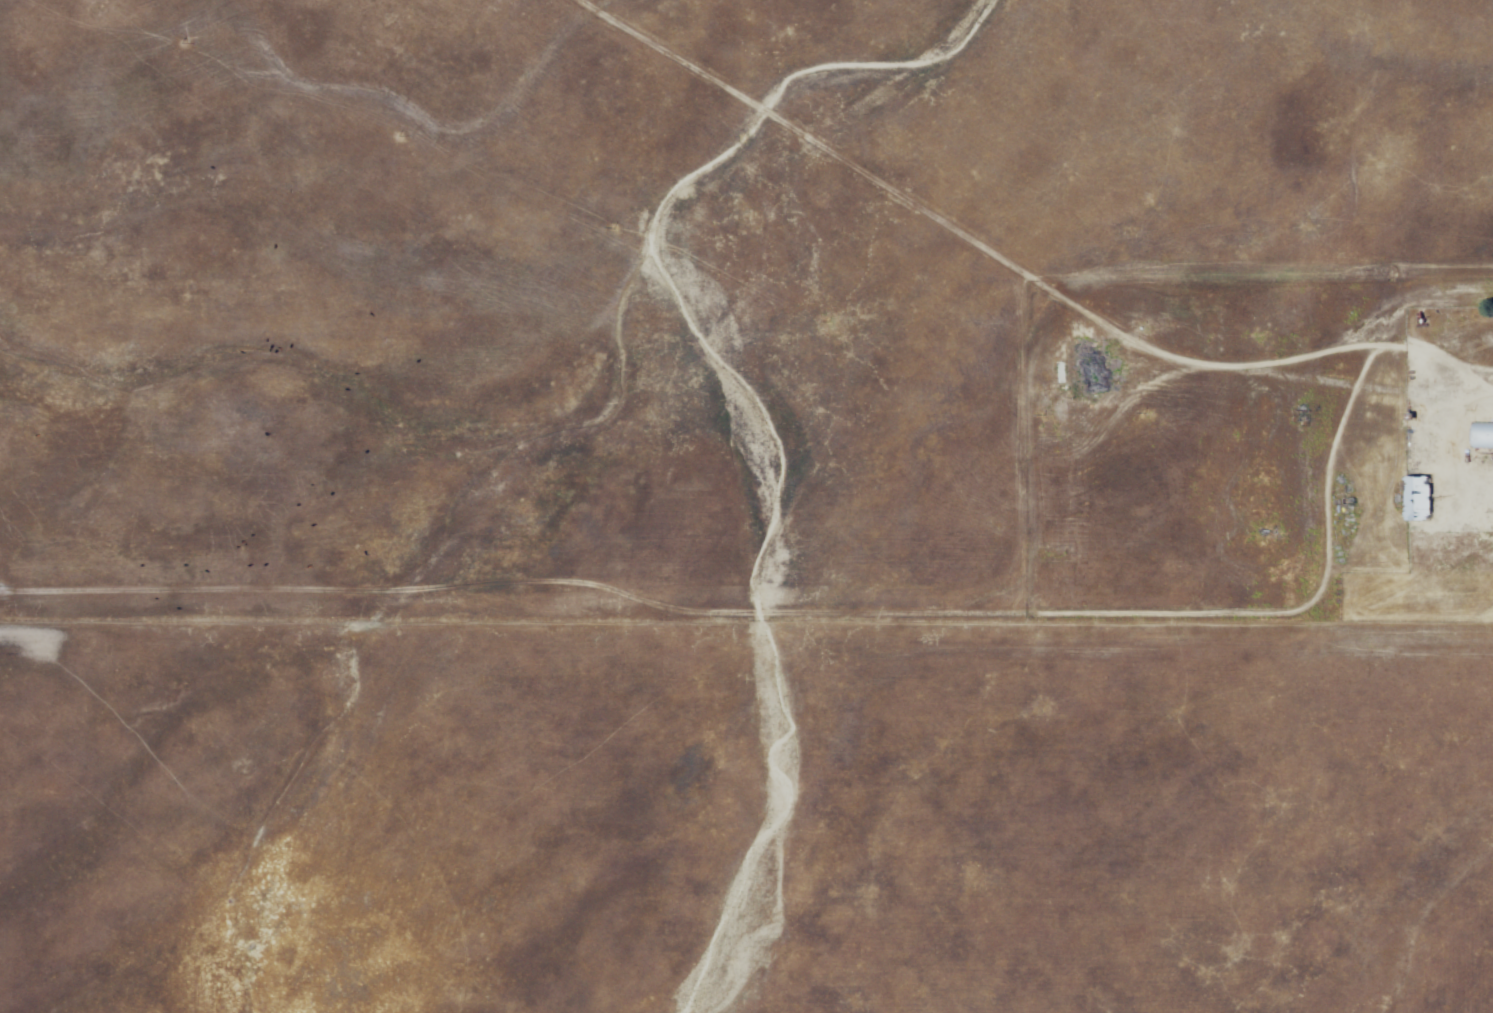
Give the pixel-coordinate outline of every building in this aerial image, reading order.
[(1474,423),(1492,424),(1492,452),(1473,451),(1474,423)] [(1407,478),(1435,478),(1436,524),(1408,524),(1407,478)]
